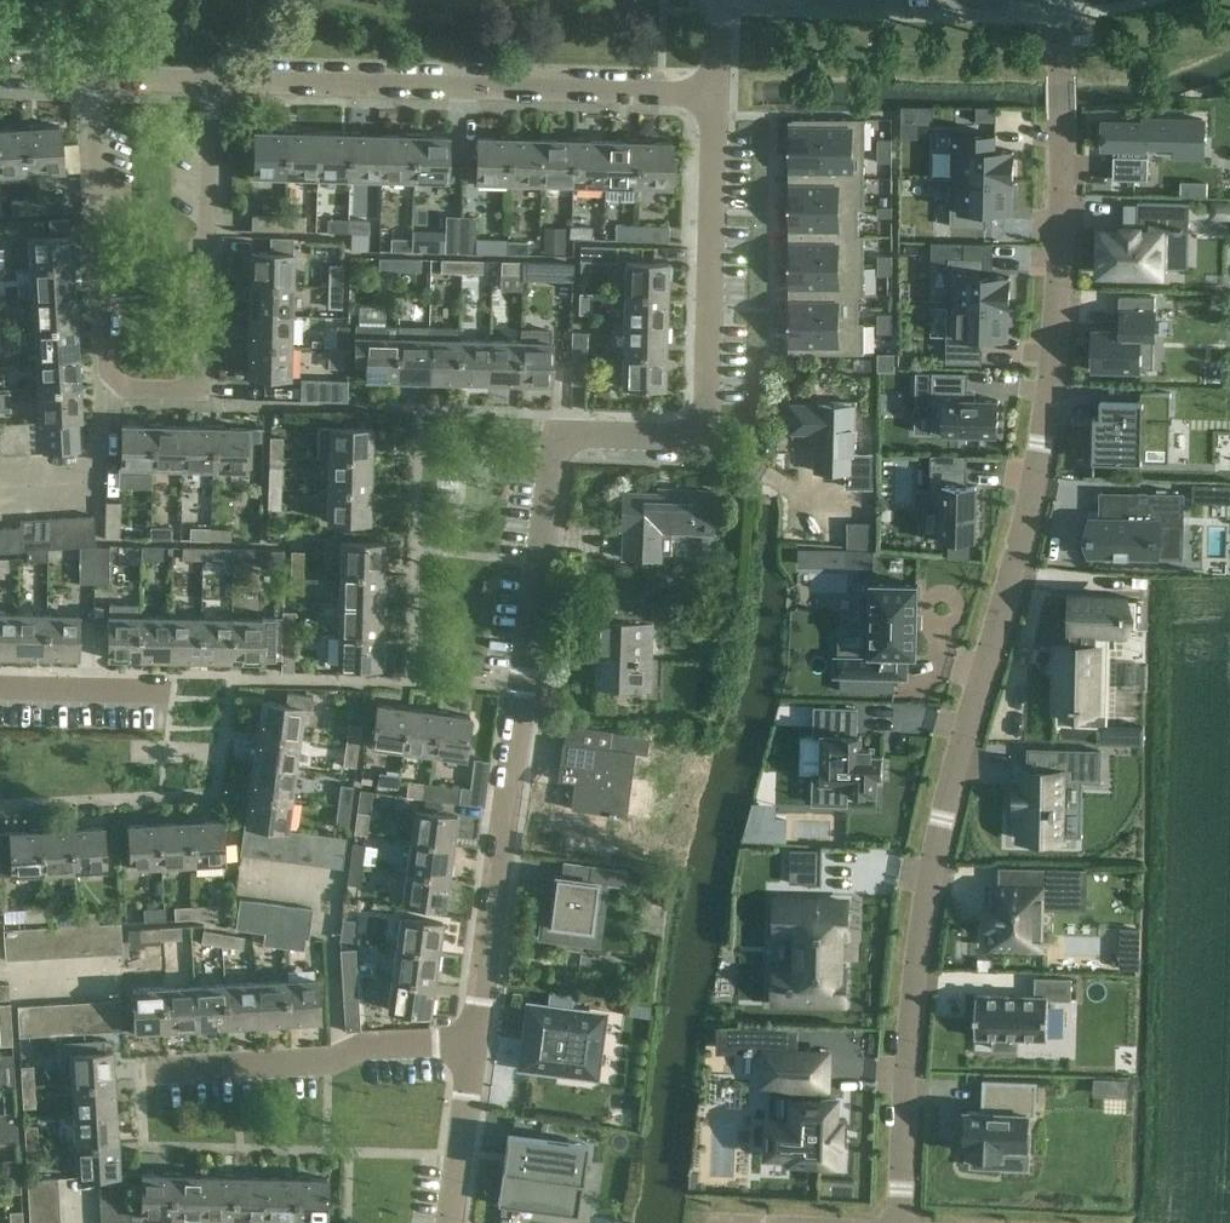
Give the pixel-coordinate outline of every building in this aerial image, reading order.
[(1144,157),(1144,151),(1148,151),(1148,147),(1184,148),(1203,149),(1203,137),(1203,119),(1142,118),(1142,122),(1102,121),(1101,150),(1119,150),(1118,157),(1114,157),(1113,180),(1148,181),(1148,157),(1144,157)] [(865,149),(865,119),(793,119),(793,128),(791,128),(791,150),(865,149)] [(27,127),(30,173),(62,171),(59,125),(27,127)] [(0,129),(0,174),(30,173),(27,127),(0,129)] [(286,177),(287,132),(254,131),(253,176),(286,177)] [(319,132),(287,132),(286,177),(318,178),(319,132)] [(350,133),(319,132),(318,178),(349,179),(350,133)] [(383,134),(350,133),(349,179),(382,179),(383,134)] [(1013,152),(1013,151),(995,150),(989,150),(987,149),(988,134),(954,133),(952,180),(1013,181),(1014,152),(1013,152)] [(415,135),(383,134),(382,179),(413,180),(415,135)] [(415,135),(413,180),(446,181),(447,136),(415,135)] [(509,183),(510,138),(477,137),(476,182),(509,183)] [(542,139),(510,138),(509,183),(541,184),(542,139)] [(574,139),(542,139),(541,184),(573,185),(574,139)] [(573,185),(605,186),(606,140),(574,139),(573,185)] [(638,141),(606,140),(605,186),(605,197),(608,200),(633,201),(636,198),(637,186),(638,141)] [(892,140),(878,140),(878,149),(892,149),(892,140)] [(638,141),(637,186),(669,187),(670,142),(638,141)] [(865,179),(865,149),(791,150),(791,171),(793,171),(793,179),(865,179)] [(892,149),(878,149),(878,162),(892,162),(892,149)] [(793,179),(793,186),(791,186),(791,208),(859,208),(859,209),(865,209),(865,179),(793,179)] [(1017,199),(1017,184),(1012,184),(1013,181),(952,180),(951,227),(986,228),(986,211),(1012,212),(1012,199),(1017,199)] [(1194,183),(1194,196),(1207,196),(1207,184),(1194,183)] [(28,200),(29,214),(65,212),(64,198),(28,200)] [(29,214),(28,200),(11,201),(12,215),(29,214)] [(1124,227),(1124,233),(1102,233),(1102,271),(1118,271),(1118,277),(1143,278),(1143,272),(1168,273),(1168,269),(1169,226),(1176,226),(1176,230),(1183,230),(1183,226),(1190,226),(1190,203),(1138,202),(1138,228),(1124,227)] [(1213,204),(1213,216),(1229,216),(1229,204),(1213,204)] [(859,235),(859,209),(859,208),(791,208),(791,229),(793,229),(793,237),(859,237),(859,235)] [(892,217),(892,208),(877,208),(877,217),(892,217)] [(288,231),(288,216),(252,215),(252,230),(288,231)] [(288,216),(288,231),(303,232),(304,216),(288,216)] [(459,253),(461,217),(446,216),(445,252),(459,253)] [(461,217),(459,253),(474,254),(475,217),(461,217)] [(30,268),(72,266),(70,235),(69,235),(68,218),(48,220),(49,236),(28,237),(30,268)] [(327,232),(348,233),(348,221),(327,220),(327,232)] [(348,233),(368,233),(368,221),(348,221),(348,233)] [(634,240),(634,226),(615,225),(615,239),(634,240)] [(634,226),(634,240),(668,241),(668,227),(634,226)] [(571,239),(591,239),(591,227),(572,227),(571,239)] [(544,228),(543,251),(564,252),(564,229),(544,228)] [(865,266),(865,235),(859,235),(859,237),(793,237),(793,244),(791,244),(791,266),(865,266)] [(390,242),(390,252),(410,252),(410,242),(390,242)] [(507,242),(506,255),(527,256),(528,243),(507,242)] [(581,246),(580,261),(616,262),(617,247),(581,246)] [(250,284),(292,285),(293,254),(251,253),(250,284)] [(877,256),(877,266),(892,266),(892,256),(877,256)] [(1010,278),(1010,276),(984,276),(984,260),(950,259),(949,306),(1009,307),(1010,278)] [(399,272),(399,260),(379,260),(378,271),(399,272)] [(420,261),(399,260),(399,272),(420,272),(420,261)] [(441,260),(440,273),(462,273),(462,261),(441,260)] [(481,274),(482,261),(462,261),(462,273),(481,274)] [(500,275),(522,275),(522,262),(501,261),(500,275)] [(625,294),(667,295),(668,263),(625,262),(625,294)] [(572,299),(572,293),(573,263),(558,263),(557,299),(572,299)] [(74,296),(72,266),(30,268),(32,299),(74,296)] [(342,266),(330,266),(329,286),(342,286),(342,266)] [(865,296),(865,266),(791,266),(791,287),(793,287),(793,295),(859,295),(859,296),(865,296)] [(892,276),(892,266),(877,266),(877,275),(892,276)] [(292,316),(292,285),(250,284),(249,314),(292,316)] [(329,308),(342,308),(342,286),(329,286),(329,308)] [(579,293),(578,315),(591,315),(592,294),(579,293)] [(666,326),(667,295),(625,294),(624,324),(666,326)] [(793,302),(791,302),(791,324),(859,324),(859,322),(859,296),(859,295),(793,295),(793,302)] [(76,327),(74,296),(32,299),(34,329),(76,327)] [(1094,332),(1094,370),(1139,371),(1139,369),(1140,338),(1154,338),(1155,312),(1156,297),(1120,296),(1120,298),(1123,298),(1122,332),(1094,332)] [(1008,338),(1008,325),(1013,325),(1014,310),(1009,309),(1009,307),(949,306),(947,362),(982,363),(982,337),(1008,338)] [(291,346),(292,316),(249,314),(248,345),(291,346)] [(892,314),(878,314),(878,324),(892,324),(892,314)] [(793,345),(793,354),(865,354),(865,322),(859,322),(859,324),(791,324),(791,345),(793,345)] [(666,355),(666,326),(624,324),(623,354),(666,355)] [(892,324),(878,324),(878,333),(892,333),(892,324)] [(398,338),(398,326),(355,325),(354,367),(366,367),(366,380),(397,380),(398,338)] [(335,326),(335,348),(349,348),(349,326),(335,326)] [(78,358),(76,327),(34,329),(36,360),(78,358)] [(397,380),(428,381),(429,328),(428,328),(428,338),(398,338),(397,380)] [(428,381),(458,382),(460,339),(459,339),(459,328),(429,328),(428,381)] [(571,348),(586,348),(587,332),(571,332),(571,348)] [(490,340),(460,339),(458,382),(489,383),(490,340)] [(520,341),(490,340),(489,383),(519,384),(520,341)] [(520,341),(519,384),(550,385),(551,342),(520,341)] [(291,346),(248,345),(247,376),(290,378),(291,346)] [(586,348),(571,348),(570,384),(586,384),(586,348)] [(666,355),(623,354),(622,385),(665,387),(666,355)] [(80,388),(78,358),(36,360),(38,390),(80,388)] [(873,360),(855,360),(855,372),(873,372),(873,360)] [(934,373),(932,433),(998,434),(999,400),(967,400),(968,374),(934,373)] [(302,379),(301,400),(310,400),(347,402),(348,387),(348,381),(302,379)] [(80,388),(38,390),(39,422),(42,422),(56,421),(58,451),(73,450),(79,450),(77,420),(82,420),(80,388)] [(1093,462),(1116,462),(1142,463),(1143,444),(1170,444),(1171,422),(1173,422),(1173,419),(1170,419),(1171,397),(1171,393),(1142,392),(1141,401),(1109,400),(1108,417),(1100,416),(1100,418),(1101,418),(1101,428),(1096,428),(1096,427),(1094,427),(1093,451),(1093,462)] [(871,487),(872,445),(854,444),(855,406),(854,406),(854,402),(833,401),(833,406),(818,405),(790,405),(789,435),(818,436),(817,471),(854,471),(854,487),(871,487)] [(43,452),(58,451),(56,421),(42,422),(43,452)] [(29,453),(43,452),(42,422),(39,422),(27,423),(29,453)] [(14,454),(29,453),(27,423),(12,424),(14,454)] [(14,454),(12,424),(0,424),(0,455),(14,454)] [(152,468),(153,425),(122,424),(121,467),(152,468)] [(184,426),(153,425),(152,468),(183,468),(184,426)] [(215,427),(184,426),(183,468),(214,469),(215,427)] [(246,427),(215,427),(214,469),(245,470),(246,427)] [(329,460),(372,460),(373,429),(330,427),(329,460)] [(283,438),(269,437),(269,459),(282,459),(283,438)] [(371,491),(372,460),(329,460),(328,490),(371,491)] [(281,488),(282,466),(268,466),(268,488),(281,488)] [(931,505),(942,505),(941,539),(975,540),(977,486),(966,486),(966,470),(932,469),(931,505)] [(1211,485),(1198,485),(1198,497),(1211,497),(1211,485)] [(267,510),(280,511),(281,488),(268,488),(267,510)] [(371,491),(328,490),(327,521),(370,522),(371,491)] [(622,492),(620,530),(624,530),(622,558),(660,559),(661,531),(712,533),(714,491),(693,490),(693,495),(622,492)] [(1089,534),(1089,540),(1091,541),(1090,556),(1148,557),(1148,558),(1183,558),(1184,495),(1138,494),(1138,495),(1111,494),(1111,520),(1103,519),(1100,519),(1091,519),(1091,534),(1089,534)] [(106,501),(105,514),(104,538),(120,538),(121,502),(106,501)] [(80,546),(83,546),(95,545),(93,515),(79,516),(80,546)] [(80,546),(79,516),(64,517),(66,547),(80,546)] [(66,547),(64,517),(49,518),(51,548),(66,547)] [(20,550),(27,549),(36,549),(35,518),(19,519),(20,526),(19,526),(20,550)] [(51,548),(49,518),(35,518),(36,549),(47,548),(51,548)] [(19,526),(0,527),(0,551),(20,550),(19,526)] [(150,540),(171,540),(171,528),(150,527),(150,540)] [(190,528),(189,540),(212,541),(212,529),(190,528)] [(230,542),(231,529),(212,529),(212,541),(230,542)] [(341,573),(383,574),(384,543),(342,542),(341,573)] [(93,583),(95,546),(83,546),(80,546),(79,582),(93,583)] [(95,546),(93,583),(109,583),(109,546),(95,546)] [(140,560),(162,560),(163,547),(141,546),(140,560)] [(183,546),(182,559),(204,560),(204,547),(183,546)] [(223,561),(224,548),(204,547),(204,560),(223,561)] [(48,561),(47,548),(36,549),(27,549),(27,562),(48,561)] [(232,561),(253,562),(253,549),(232,549),(232,561)] [(303,551),(290,551),(290,571),(303,571),(303,551)] [(8,559),(0,560),(0,572),(9,572),(8,559)] [(289,593),(302,593),(303,571),(290,571),(289,593)] [(382,605),(383,574),(341,573),(340,603),(382,605)] [(870,656),(835,656),(834,676),(908,678),(908,656),(917,657),(918,583),(872,582),(870,654),(870,656)] [(597,634),(597,636),(602,636),(601,645),(601,653),(596,653),(595,686),(597,686),(597,679),(614,680),(613,687),(648,688),(652,602),(603,595),(602,621),(597,621),(597,623),(598,623),(598,634),(597,634)] [(1058,642),(1056,726),(1097,726),(1097,743),(1140,744),(1143,744),(1143,726),(1140,726),(1106,725),(1108,634),(1136,634),(1136,596),(1069,595),(1068,643),(1058,642)] [(381,635),(382,605),(340,603),(339,634),(381,635)] [(139,659),(140,615),(140,605),(109,604),(109,615),(108,658),(139,659)] [(282,612),(282,617),(281,632),(294,632),(295,612),(282,612)] [(0,613),(0,656),(16,656),(17,613),(0,613)] [(47,614),(17,613),(16,656),(46,657),(47,614)] [(47,614),(46,657),(77,657),(78,615),(47,614)] [(171,616),(140,615),(139,659),(170,659),(171,616)] [(170,659),(200,660),(202,617),(171,616),(170,659)] [(200,660),(231,661),(232,618),(202,617),(200,660)] [(232,618),(231,661),(262,661),(262,659),(280,659),(280,653),(281,632),(282,617),(263,617),(263,618),(232,618)] [(294,654),(294,632),(281,632),(280,653),(294,654)] [(339,634),(337,672),(357,673),(357,666),(380,666),(381,635),(339,634)] [(257,732),(299,738),(303,708),(310,709),(312,696),(287,692),(285,705),(261,701),(257,732)] [(402,750),(409,707),(377,703),(372,745),(402,750)] [(438,711),(409,707),(402,750),(433,754),(438,711)] [(815,707),(815,737),(824,738),(823,772),(814,772),(813,804),(848,804),(849,793),(878,794),(879,777),(884,777),(884,755),(874,755),(874,746),(863,745),(863,733),(857,733),(858,707),(815,707)] [(438,711),(433,754),(463,758),(469,715),(438,711)] [(361,726),(348,725),(345,744),(358,745),(361,726)] [(634,753),(647,755),(649,736),(611,731),(609,749),(563,743),(560,770),(577,773),(572,809),(625,816),(634,753)] [(296,768),(299,738),(257,732),(253,762),(296,768)] [(342,766),(355,768),(358,745),(345,744),(342,766)] [(1100,751),(1030,750),(1029,770),(1020,770),(1019,785),(1015,785),(1014,810),(1019,810),(1018,840),(1065,841),(1066,779),(1100,780),(1100,751)] [(292,798),(296,768),(253,762),(249,793),(292,798)] [(473,769),(469,798),(483,800),(487,771),(473,769)] [(399,776),(378,773),(376,786),(398,788),(399,776)] [(425,783),(426,783),(408,780),(406,795),(423,797),(425,783)] [(460,787),(426,783),(425,783),(423,797),(458,802),(460,787)] [(353,786),(340,785),(338,804),(350,806),(353,786)] [(288,830),(292,798),(249,793),(245,824),(259,826),(274,828),(288,830)] [(335,827),(347,828),(350,806),(338,804),(335,827)] [(410,840),(453,846),(457,814),(415,809),(410,840)] [(356,812),(353,834),(366,835),(369,814),(356,812)] [(190,821),(192,863),(223,862),(221,819),(190,821)] [(162,865),(192,863),(190,821),(159,823),(162,865)] [(162,865),(159,823),(128,825),(131,867),(162,865)] [(240,854),(255,857),(259,826),(245,824),(244,824),(240,854)] [(71,828),(73,870),(105,868),(102,826),(71,828)] [(255,857),(270,859),(274,828),(259,826),(255,857)] [(43,872),(73,870),(71,828),(40,830),(43,872)] [(270,859),(284,861),(288,830),(274,828),(270,859)] [(43,872),(40,830),(9,832),(11,874),(43,872)] [(284,861),(299,863),(303,832),(288,830),(284,861)] [(299,863),(313,865),(318,834),(303,832),(299,863)] [(313,865),(328,867),(332,836),(318,834),(313,865)] [(328,867),(343,869),(347,838),(332,836),(328,867)] [(449,876),(453,846),(410,840),(406,870),(449,876)] [(366,845),(353,843),(350,862),(363,864),(366,845)] [(821,884),(822,850),(791,849),(790,883),(821,884)] [(359,892),(363,864),(350,862),(346,890),(359,892)] [(626,869),(590,864),(588,881),(555,876),(550,918),(542,917),(539,938),(569,941),(571,928),(599,931),(604,894),(595,893),(597,883),(624,887),(626,869)] [(992,927),(992,946),(1040,947),(1041,907),(1070,908),(1071,870),(1006,869),(1005,887),(993,887),(993,906),(989,906),(989,927),(992,927)] [(449,876),(406,870),(402,901),(445,907),(449,876)] [(776,898),(776,934),(797,935),(796,969),(790,969),(789,1005),(846,1006),(847,969),(842,969),(842,939),(848,939),(848,900),(776,898)] [(251,931),(255,901),(240,899),(236,929),(251,931)] [(269,903),(255,901),(251,931),(265,933),(269,903)] [(278,947),(284,905),(269,903),(265,933),(263,945),(278,947)] [(195,906),(196,918),(216,917),(216,905),(195,906)] [(298,907),(284,905),(278,947),(293,949),(298,907)] [(196,918),(195,906),(174,907),(175,919),(196,918)] [(24,922),(46,921),(45,907),(24,909),(24,922)] [(313,909),(298,907),(293,949),(303,951),(305,938),(309,939),(313,909)] [(144,922),(165,921),(165,909),(143,910),(144,922)] [(97,912),(75,913),(76,925),(91,924),(97,923),(97,912)] [(55,914),(56,926),(62,925),(76,925),(75,913),(55,914)] [(396,947),(438,952),(443,921),(400,916),(396,947)] [(342,919),(340,940),(352,941),(355,921),(342,919)] [(106,923),(108,953),(122,952),(120,922),(106,923)] [(106,923),(97,923),(91,924),(93,954),(108,953),(106,923)] [(78,955),(93,954),(91,924),(76,925),(78,955)] [(47,926),(49,957),(64,956),(62,925),(56,926),(47,926)] [(64,956),(78,955),(76,925),(62,925),(64,956)] [(33,927),(35,958),(49,957),(47,926),(33,927)] [(35,958),(33,927),(18,928),(20,959),(35,958)] [(180,927),(159,928),(160,941),(181,940),(180,927)] [(20,959),(18,928),(3,929),(5,959),(20,959)] [(160,941),(159,928),(138,930),(138,942),(160,941)] [(222,946),(224,933),(203,930),(201,942),(222,946)] [(224,933),(222,946),(242,949),(245,937),(224,933)] [(341,966),(356,965),(355,947),(340,948),(341,966)] [(434,982),(438,952),(396,947),(392,977),(434,982)] [(356,965),(341,966),(343,1002),(358,1001),(356,965)] [(163,987),(162,974),(133,976),(133,988),(131,989),(132,989),(119,990),(120,999),(122,1029),(134,1029),(135,1031),(166,1030),(163,987)] [(434,982),(392,977),(388,1008),(430,1014),(434,982)] [(285,980),(288,1023),(319,1021),(316,979),(285,980)] [(1048,1039),(1049,999),(1070,999),(1071,979),(1036,979),(1036,996),(976,995),(975,1037),(994,1038),(994,1049),(1017,1050),(1017,1038),(1048,1039)] [(258,1024),(288,1023),(285,980),(254,982),(258,1024)] [(9,982),(0,983),(0,998),(9,998),(9,982)] [(227,1026),(258,1024),(254,982),(224,984),(227,1026)] [(196,1028),(227,1026),(224,984),(193,985),(196,1028)] [(166,1030),(196,1028),(193,985),(163,987),(166,1030)] [(120,999),(105,1000),(107,1030),(122,1030),(122,1029),(120,999)] [(105,1000),(90,1001),(92,1031),(107,1030),(105,1000)] [(90,1001),(76,1002),(77,1032),(92,1031),(90,1001)] [(76,1002),(61,1003),(63,1033),(77,1032),(76,1002)] [(11,1023),(10,1003),(0,1003),(0,1024),(11,1023)] [(46,1003),(32,1004),(34,1035),(48,1034),(46,1003)] [(61,1003),(46,1003),(48,1034),(63,1033),(61,1003)] [(32,1004),(17,1005),(19,1036),(34,1035),(32,1004)] [(602,1015),(529,1006),(520,1067),(594,1077),(602,1015)] [(0,1024),(0,1044),(12,1044),(11,1023),(0,1024)] [(836,1121),(837,1098),(822,1098),(823,1086),(829,1086),(830,1052),(797,1051),(798,1028),(735,1028),(734,1052),(764,1052),(763,1085),(773,1085),(771,1118),(770,1118),(768,1154),(792,1155),(792,1160),(834,1162),(834,1142),(841,1142),(842,1122),(836,1121)] [(72,1084),(114,1081),(112,1050),(70,1052),(72,1084)] [(2,1085),(15,1084),(13,1064),(1,1064),(2,1085)] [(22,1086),(34,1086),(33,1065),(20,1066),(22,1086)] [(1034,1115),(1035,1082),(985,1080),(983,1110),(965,1109),(964,1146),(967,1146),(967,1155),(971,1155),(971,1166),(1001,1167),(1001,1157),(1005,1157),(1005,1148),(1028,1149),(1028,1146),(1030,1147),(1031,1134),(1029,1134),(1030,1115),(1034,1115)] [(115,1112),(114,1081),(72,1084),(73,1114),(115,1112)] [(34,1086),(22,1086),(23,1107),(36,1107),(34,1086)] [(17,1127),(16,1112),(0,1113),(0,1128),(17,1127)] [(73,1114),(75,1145),(117,1142),(115,1112),(73,1114)] [(25,1147),(38,1147),(37,1125),(24,1126),(25,1147)] [(0,1128),(0,1143),(18,1142),(17,1127),(0,1128)] [(603,1132),(601,1149),(615,1151),(618,1134),(603,1132)] [(511,1137),(502,1199),(531,1203),(530,1206),(578,1213),(582,1180),(579,1180),(580,1165),(583,1147),(511,1137)] [(75,1145),(77,1176),(98,1174),(98,1190),(130,1189),(129,1174),(119,1174),(117,1142),(75,1145)] [(38,1147),(25,1147),(26,1168),(40,1167),(38,1147)] [(19,1170),(7,1171),(9,1192),(21,1192),(19,1170)] [(691,1172),(690,1188),(699,1188),(700,1173),(691,1172)] [(173,1216),(174,1174),(142,1173),(141,1216),(173,1216)] [(204,1174),(174,1174),(173,1216),(203,1217),(204,1174)] [(204,1174),(203,1217),(203,1222),(233,1222),(233,1218),(234,1175),(204,1174)] [(265,1176),(234,1175),(233,1218),(264,1218),(265,1176)] [(264,1218),(294,1219),(296,1177),(265,1176),(264,1218)] [(296,1177),(294,1219),(326,1220),(326,1178),(296,1177)] [(28,1195),(59,1193),(58,1178),(28,1180),(28,1195)] [(98,1190),(99,1205),(131,1203),(130,1189),(98,1190)] [(29,1209),(60,1208),(59,1193),(28,1195),(29,1209)] [(99,1205),(100,1219),(132,1218),(131,1203),(99,1205)] [(61,1222),(60,1208),(29,1209),(30,1222),(47,1222),(61,1222)] [(21,1211),(9,1211),(10,1222),(22,1222),(21,1211)]
